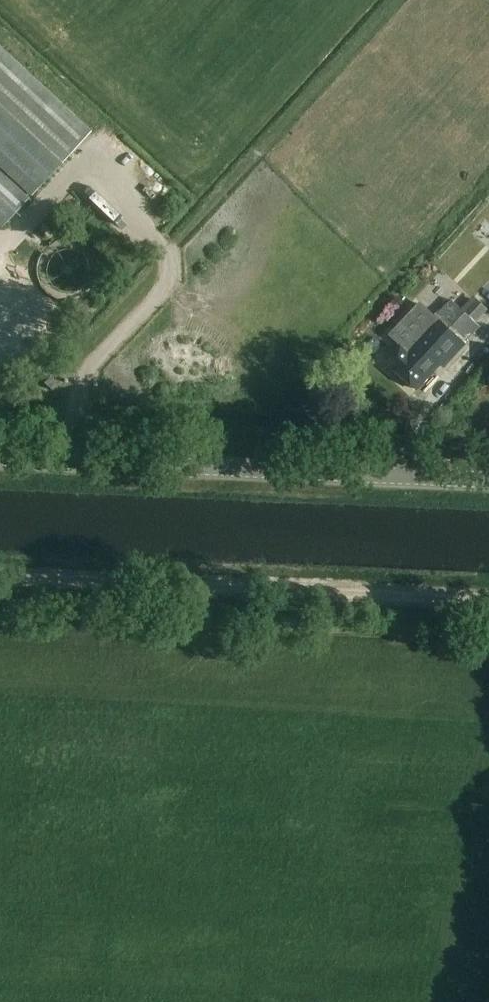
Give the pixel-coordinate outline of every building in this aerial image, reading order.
[(92,132),(0,47),(0,227),(2,229),(92,132)] [(476,296),(464,309),(453,300),(437,317),(408,350),(403,345),(389,361),(398,369),(396,370),(420,392),(444,365),(448,369),(468,345),(483,327),(478,322),(488,311),(488,309),(476,296)] [(53,393),(59,387),(51,379),(45,386),(53,393)]
